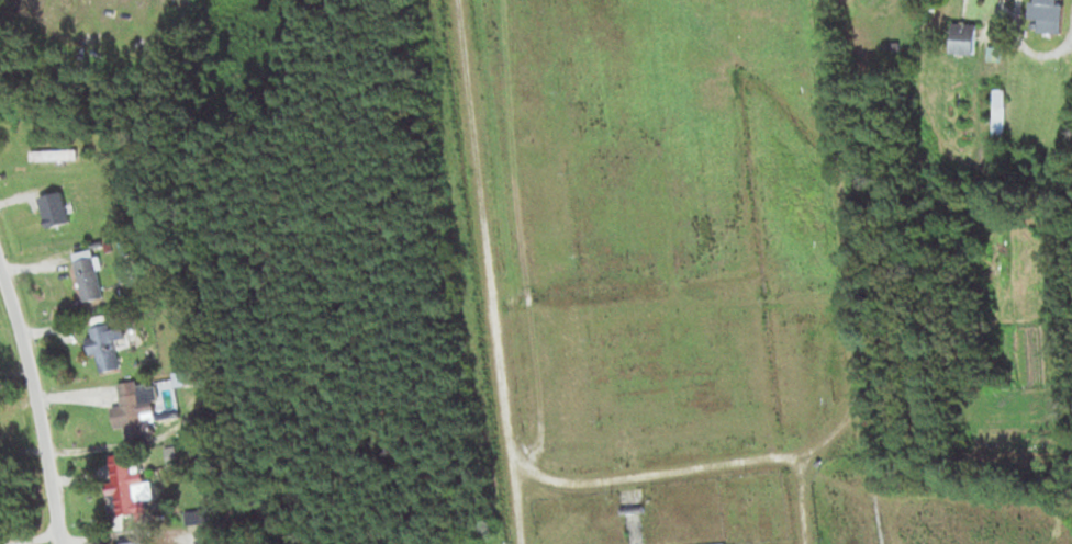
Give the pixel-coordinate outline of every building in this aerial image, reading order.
[(1036,20),(1036,32),(1054,33),(1056,0),(1030,0),(1029,20),(1036,20)] [(977,54),(977,24),(948,24),(948,54),(977,54)] [(1004,90),(993,90),(993,107),(1004,107),(1004,90)] [(31,149),(31,160),(79,158),(78,147),(31,149)] [(70,240),(72,250),(86,248),(82,237),(70,240)] [(134,246),(136,254),(152,251),(149,242),(134,246)] [(94,246),(97,256),(74,260),(72,250),(86,248),(94,246)] [(82,299),(104,295),(99,270),(105,269),(102,254),(97,256),(74,260),(82,299)] [(115,271),(118,283),(136,279),(134,267),(115,271)] [(91,327),(93,335),(85,337),(89,353),(98,350),(104,373),(123,367),(114,338),(125,336),(123,326),(112,329),(110,319),(107,309),(88,314),(91,327)] [(116,381),(120,401),(110,404),(114,430),(123,428),(126,444),(161,438),(156,412),(148,374),(116,381)] [(105,455),(143,449),(147,479),(154,478),(156,496),(148,497),(150,515),(115,521),(105,455)] [(147,532),(119,534),(120,543),(148,543),(147,532)]
